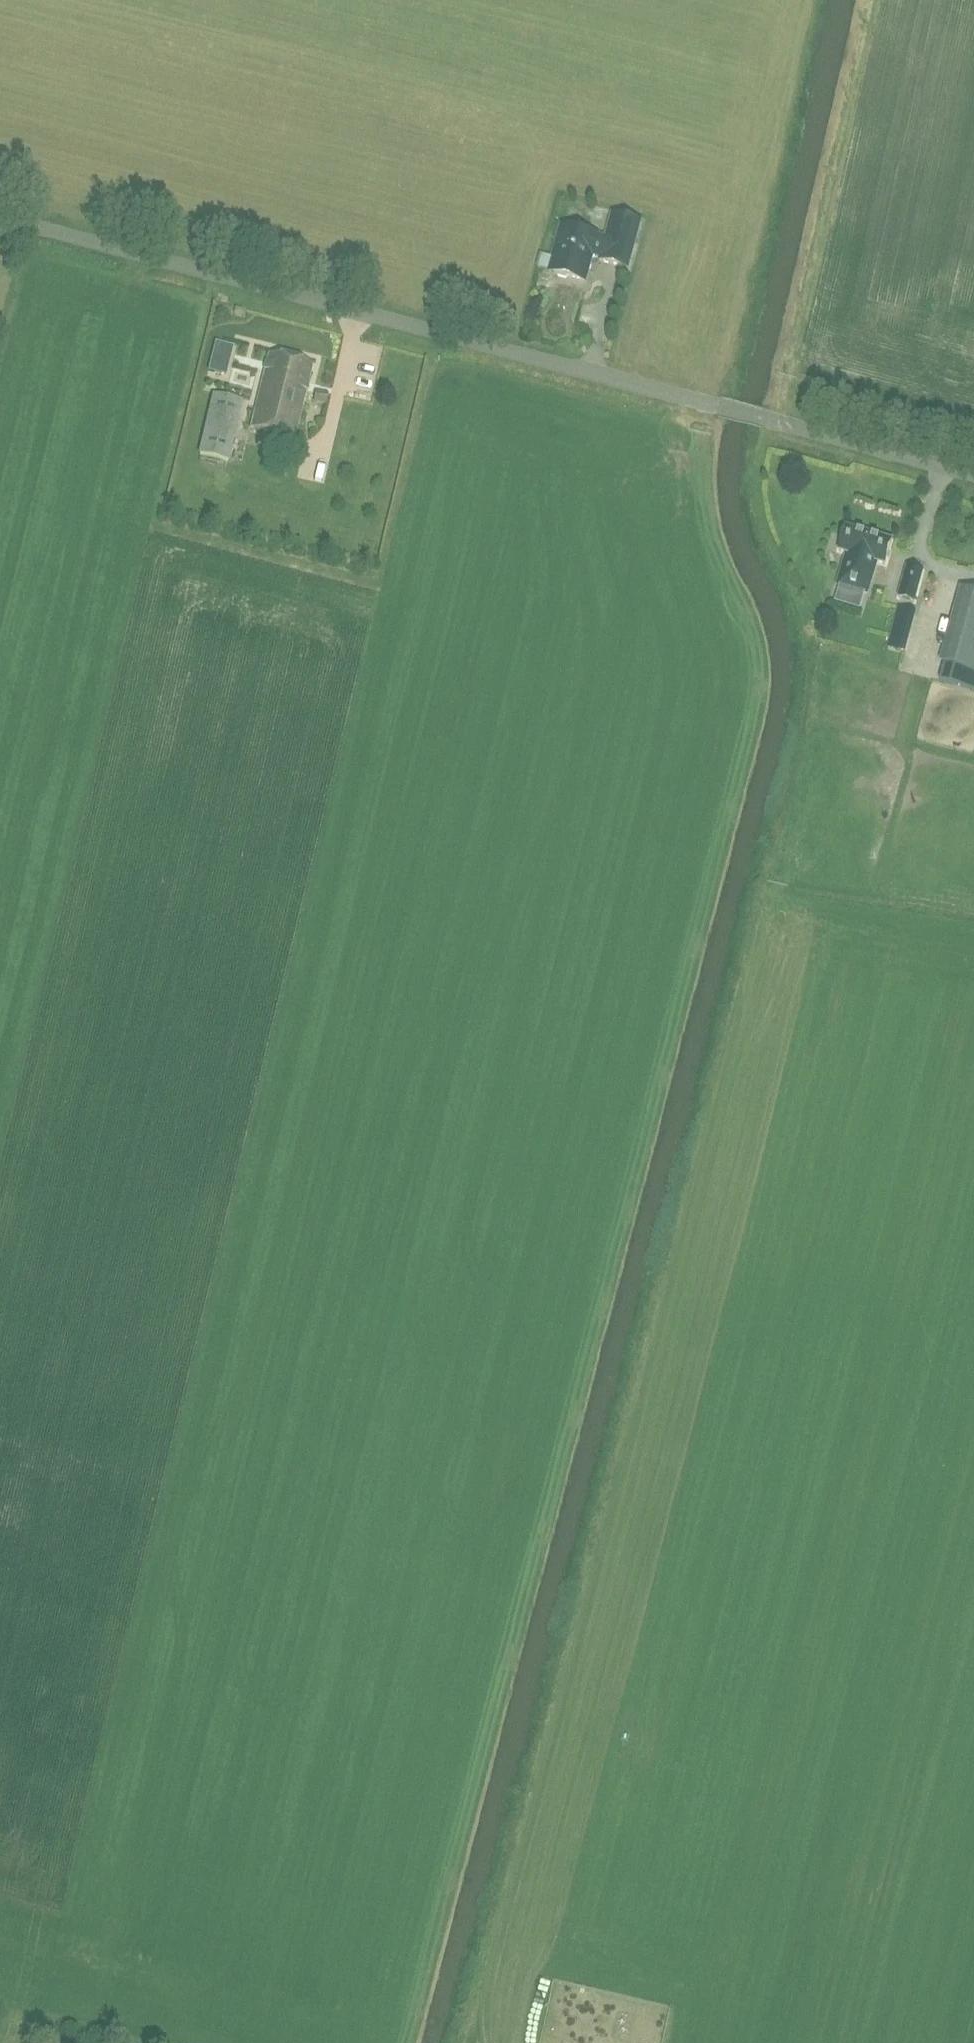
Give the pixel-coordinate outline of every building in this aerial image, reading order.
[(628,268),(641,221),(610,213),(604,238),(595,235),(561,225),(548,271),(555,273),(556,276),(564,278),(567,277),(584,281),(590,258),(594,256),(599,257),(599,260),(628,268)] [(312,365),(269,354),(251,428),(294,438),(312,365)] [(316,391),(314,401),(327,404),(329,393),(316,391)] [(213,397),(199,456),(228,462),(241,403),(213,397)] [(845,527),(838,551),(846,553),(837,584),(866,593),(875,562),(884,564),(891,541),(845,527)] [(897,598),(915,602),(924,570),(906,565),(897,598)] [(973,671),(973,592),(963,589),(942,663),(973,671)]
